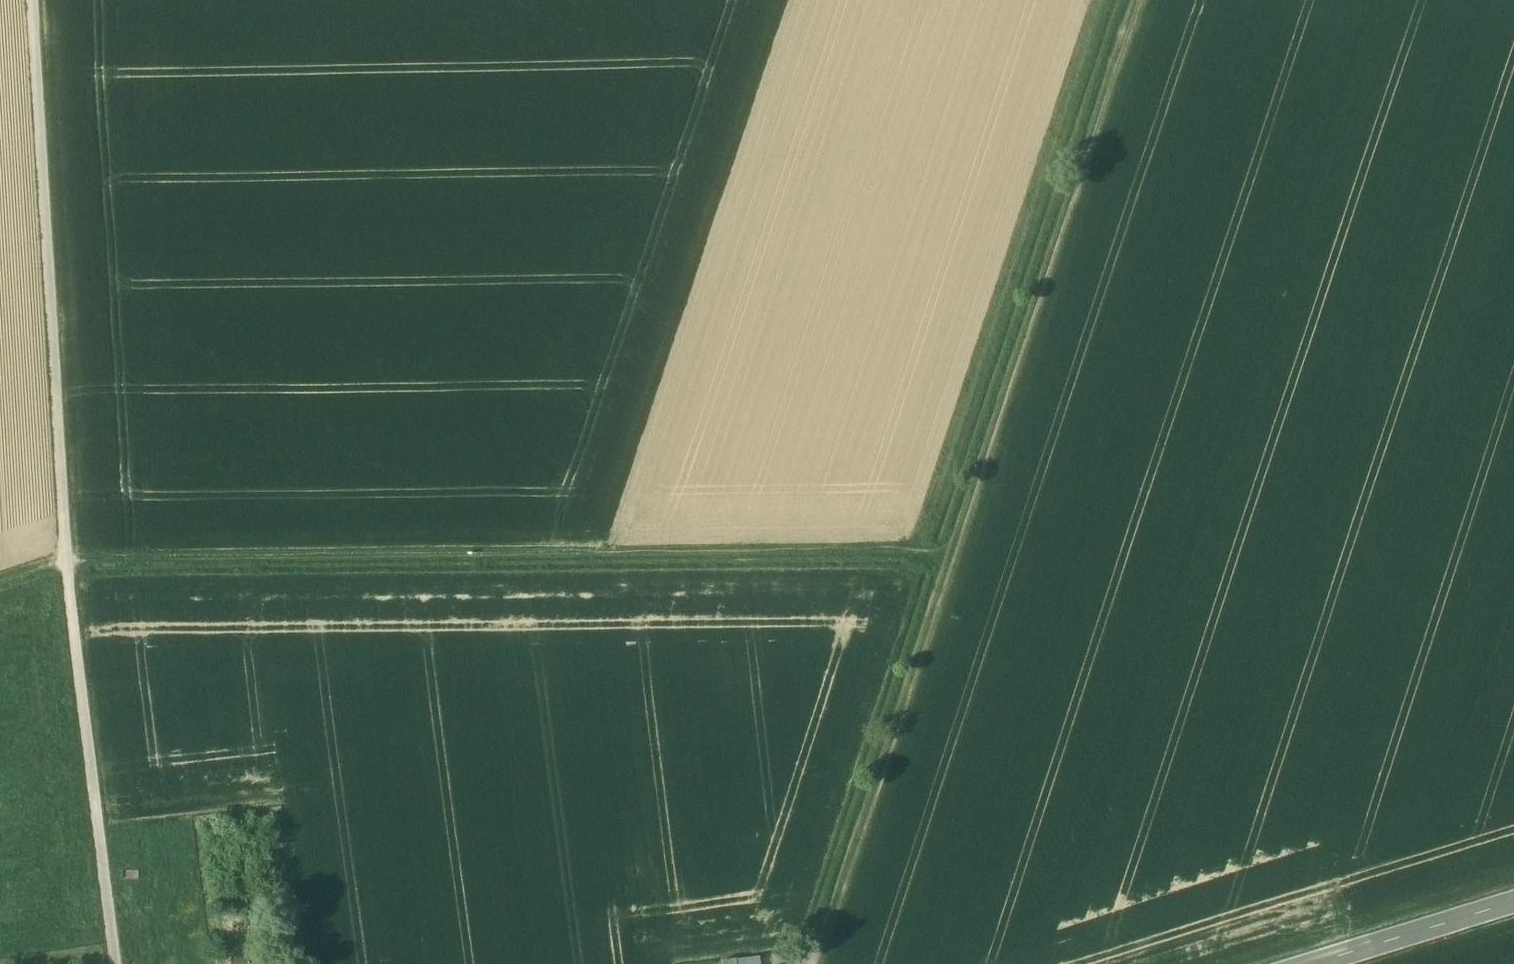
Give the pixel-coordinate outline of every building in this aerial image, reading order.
[(737,959),(738,963),(761,963),(760,956),(737,959)]
